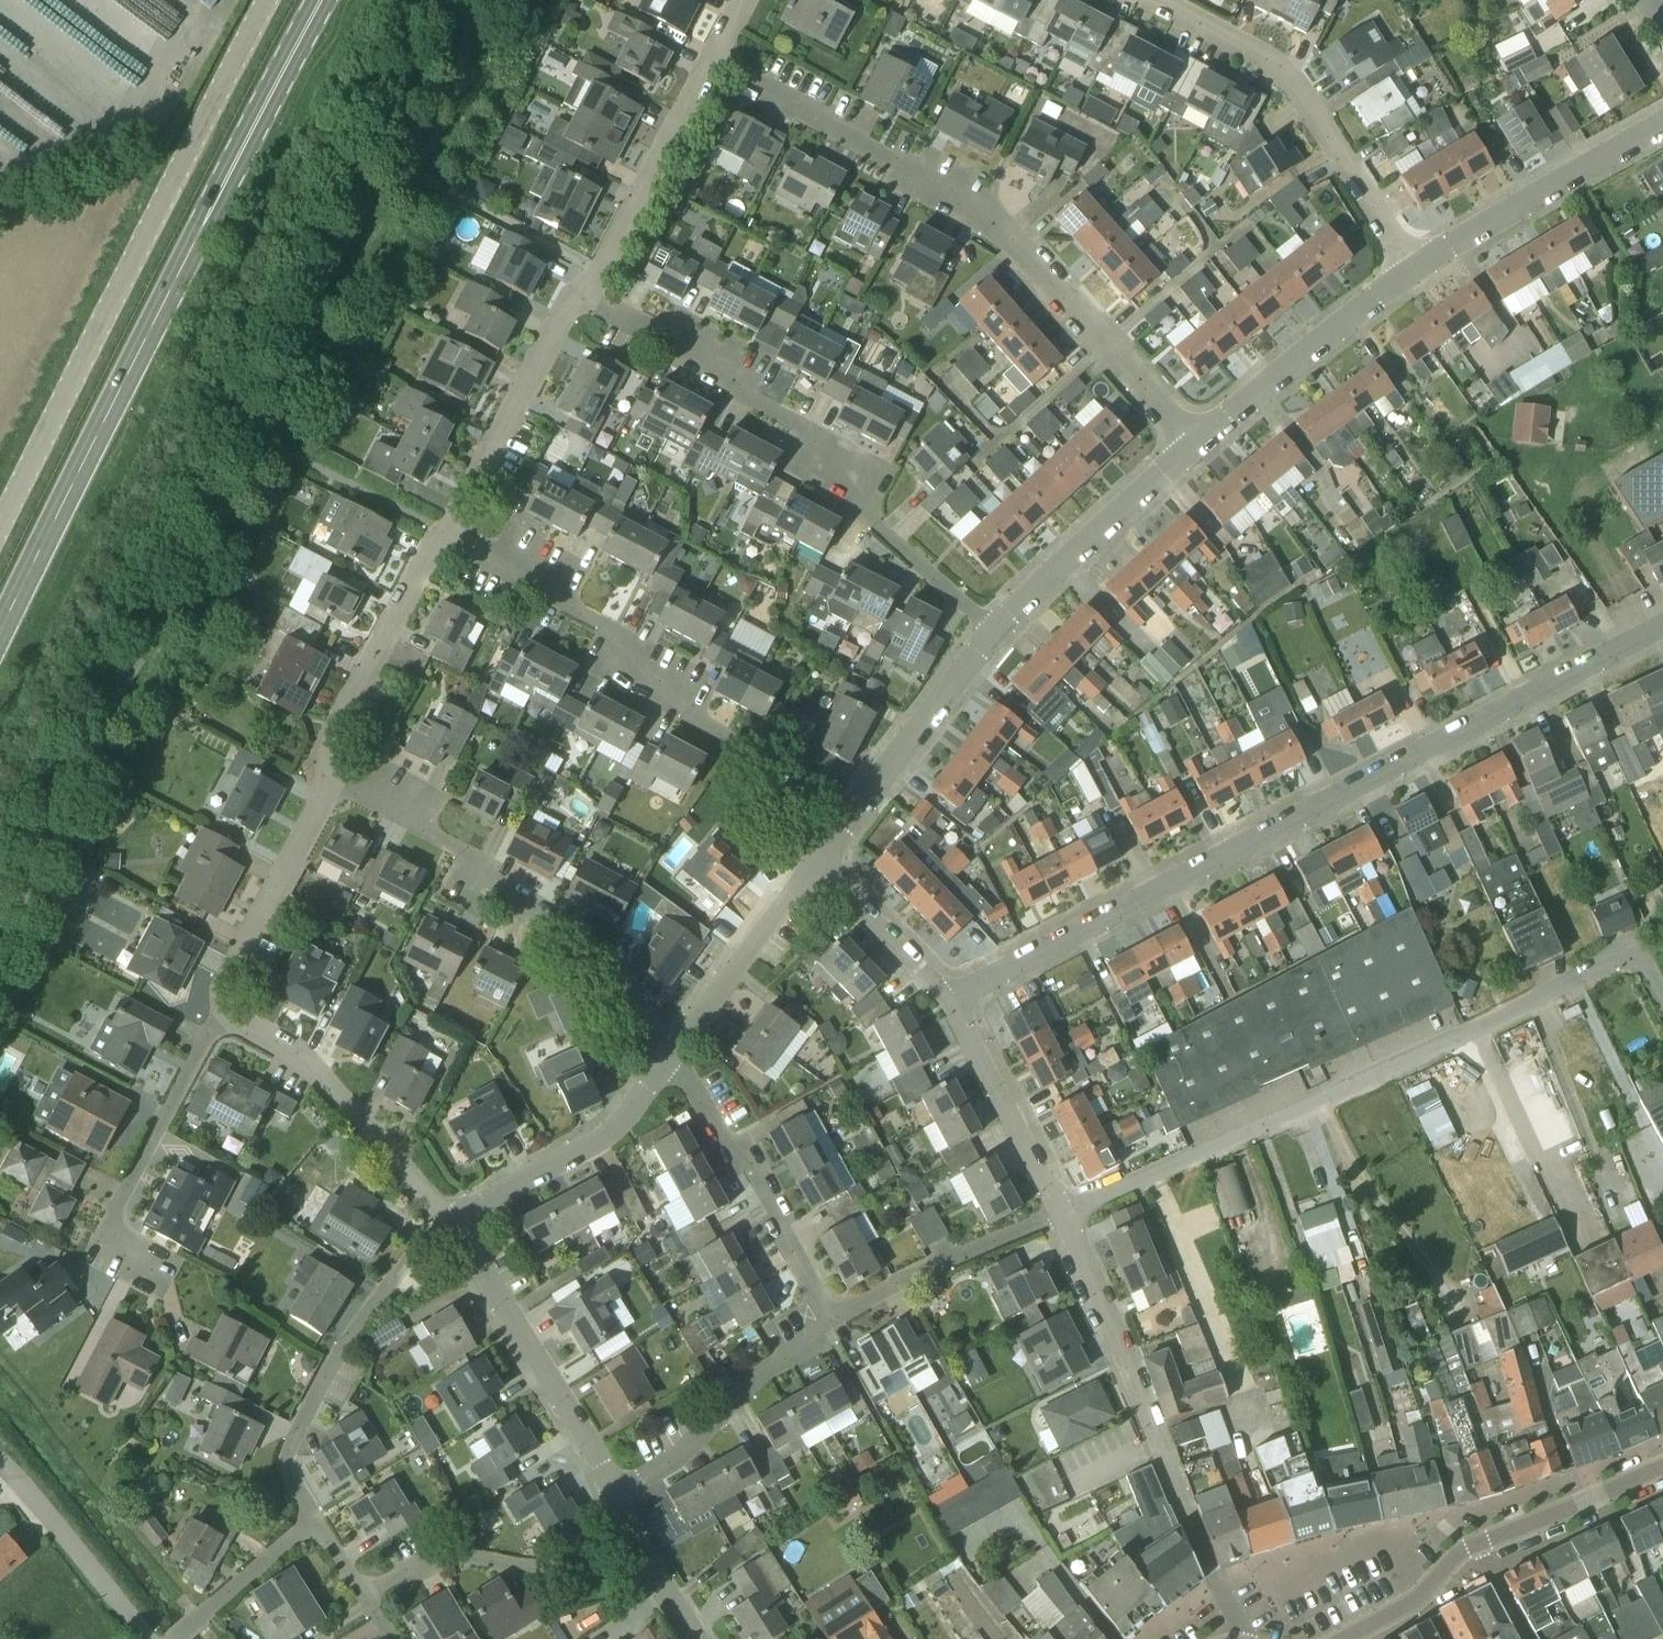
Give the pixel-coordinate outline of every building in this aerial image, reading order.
[(636,11),(681,35),(691,15),(683,11),(689,0),(641,0),(636,11)] [(781,21),(825,45),(836,24),(845,29),(855,10),(835,0),(790,0),(791,1),(781,21)] [(1003,0),(957,0),(957,1),(969,7),(972,1),(996,14),(1003,0)] [(996,14),(1016,25),(1012,32),(1027,40),(1028,36),(1048,0),(1003,0),(996,14)] [(1063,0),(1048,0),(1028,36),(1043,44),(1047,36),(1067,47),(1086,12),(1063,0)] [(1280,21),(1291,0),(1258,0),(1255,7),(1280,21)] [(1280,21),(1305,34),(1318,10),(1330,16),(1338,0),(1291,0),(1280,21)] [(1584,0),(1539,0),(1546,11),(1534,19),(1542,32),(1570,14),(1568,11),(1585,1),(1584,0)] [(575,30),(582,16),(574,12),(578,6),(571,2),(560,22),(575,30)] [(614,66),(654,86),(670,55),(641,40),(647,28),(616,12),(606,30),(627,41),(614,66)] [(1086,12),(1067,47),(1061,58),(1084,70),(1086,67),(1099,74),(1125,24),(1112,18),(1108,24),(1086,12)] [(1372,23),(1320,56),(1335,80),(1351,70),(1358,82),(1393,61),(1397,58),(1407,51),(1398,38),(1387,45),(1372,23)] [(1113,75),(1137,88),(1154,54),(1131,41),(1137,30),(1125,24),(1099,74),(1110,80),(1113,75)] [(967,34),(961,46),(972,52),(978,40),(967,34)] [(1607,38),(1574,59),(1562,67),(1578,93),(1580,92),(1624,64),(1607,38)] [(1421,42),(1407,51),(1397,58),(1393,61),(1402,76),(1431,58),(1421,42)] [(1512,72),(1519,69),(1535,60),(1529,47),(1498,62),(1505,75),(1512,72)] [(566,60),(551,52),(545,63),(561,71),(566,60)] [(886,103),(911,117),(938,66),(919,56),(913,68),(886,53),(861,99),(882,111),(886,103)] [(1176,65),(1154,54),(1137,88),(1160,100),(1156,107),(1168,114),(1195,62),(1182,55),(1176,65)] [(1552,72),(1544,56),(1535,60),(1519,69),(1528,84),(1552,72)] [(1008,73),(1014,62),(1007,58),(1001,60),(997,67),(1008,73)] [(1030,65),(1020,60),(1014,71),(1024,76),(1030,65)] [(577,110),(628,136),(642,110),(611,93),(617,82),(578,61),(572,74),(591,84),(577,110)] [(1207,68),(1195,62),(1168,114),(1178,119),(1184,108),(1209,121),(1227,87),(1204,75),(1207,68)] [(1641,90),(1624,64),(1580,92),(1597,118),(1641,90)] [(1521,88),(1528,84),(1519,69),(1512,72),(1521,88)] [(1380,119),(1389,133),(1414,121),(1387,80),(1350,103),(1366,128),(1380,119)] [(1253,91),(1249,99),(1227,87),(1209,121),(1232,134),(1236,127),(1247,133),(1251,125),(1266,98),(1253,91)] [(951,137),(954,133),(989,152),(1012,111),(987,97),(982,107),(956,93),(936,128),(951,137)] [(1564,101),(1545,113),(1562,140),(1581,128),(1564,101)] [(1496,124),(1516,156),(1545,138),(1551,147),(1562,140),(1545,113),(1541,116),(1532,102),(1496,124)] [(1441,108),(1427,114),(1468,183),(1492,168),(1472,134),(1459,142),(1451,130),(1441,108)] [(582,148),(613,164),(628,136),(577,110),(570,124),(556,117),(543,142),(576,159),(582,148)] [(526,118),(515,112),(510,123),(520,129),(526,118)] [(765,138),(768,132),(733,114),(715,148),(742,163),(735,176),(759,188),(781,146),(765,138)] [(1436,155),(1423,163),(1443,197),(1468,183),(1427,114),(1418,119),(1428,142),(1436,155)] [(1293,148),(1283,155),(1273,138),(1264,144),(1251,125),(1247,133),(1229,167),(1246,195),(1259,187),(1261,189),(1302,162),(1293,148)] [(1081,155),(1030,129),(1012,164),(1034,175),(1047,182),(1055,167),(1071,175),(1081,155)] [(1409,147),(1408,146),(1401,135),(1380,150),(1388,162),(1409,147)] [(576,235),(587,213),(598,191),(579,182),(581,180),(568,174),(576,159),(543,142),(535,138),(526,156),(555,171),(532,217),(556,228),(557,226),(576,235)] [(1159,139),(1149,147),(1156,156),(1166,148),(1159,139)] [(782,172),(785,173),(773,195),(810,214),(815,205),(826,211),(845,174),(823,163),(820,167),(792,152),(782,172)] [(1107,156),(1080,179),(1089,190),(1115,167),(1107,156)] [(1654,168),(1662,182),(1662,162),(1654,168)] [(1419,211),(1443,197),(1423,163),(1399,177),(1419,211)] [(1159,166),(1144,178),(1150,186),(1165,174),(1159,166)] [(1307,193),(1296,179),(1269,201),(1280,215),(1291,207),(1307,193)] [(684,182),(677,195),(694,204),(701,190),(684,182)] [(1192,187),(1183,195),(1193,206),(1201,199),(1192,187)] [(1103,213),(1084,192),(1054,218),(1073,239),(1103,213)] [(849,245),(878,261),(898,225),(884,217),(888,209),(859,194),(841,226),(855,234),(849,245)] [(1154,205),(1145,194),(1127,211),(1136,221),(1154,205)] [(684,215),(691,204),(679,197),(673,209),(684,215)] [(1206,218),(1218,211),(1212,201),(1200,209),(1206,218)] [(1269,202),(1260,209),(1266,217),(1275,210),(1269,202)] [(1154,205),(1136,221),(1145,231),(1163,215),(1154,205)] [(1303,222),(1291,207),(1280,215),(1292,230),(1303,222)] [(1091,260),(1121,234),(1103,213),(1073,239),(1091,260)] [(756,221),(747,217),(743,225),(751,230),(756,221)] [(1588,240),(1575,219),(1553,232),(1570,261),(1583,253),(1592,268),(1611,257),(1597,234),(1588,240)] [(1634,235),(1629,226),(1621,231),(1626,240),(1634,235)] [(904,293),(927,306),(931,308),(947,280),(935,273),(951,244),(920,227),(900,263),(916,272),(904,293)] [(1303,245),(1329,276),(1351,258),(1326,227),(1303,245)] [(494,280),(527,297),(544,266),(531,260),(538,248),(505,231),(499,243),(511,249),(494,280)] [(1553,232),(1531,245),(1557,290),(1567,284),(1558,268),(1570,261),(1553,232)] [(1110,281),(1140,255),(1121,234),(1091,260),(1110,281)] [(641,278),(655,285),(655,286),(680,300),(691,280),(702,286),(715,260),(721,249),(698,237),(686,259),(673,252),(672,253),(659,246),(641,278)] [(1259,256),(1243,237),(1233,245),(1249,264),(1259,256)] [(1152,244),(1140,255),(1110,281),(1129,303),(1163,272),(1171,281),(1197,257),(1188,247),(1166,266),(1160,260),(1163,257),(1152,244)] [(1637,261),(1644,274),(1662,263),(1662,244),(1637,261)] [(1238,273),(1249,264),(1233,245),(1222,253),(1238,273)] [(1307,293),(1329,276),(1303,245),(1282,262),(1307,293)] [(1531,245),(1508,259),(1526,288),(1537,281),(1546,296),(1557,290),(1531,245)] [(1513,295),(1526,288),(1508,259),(1485,273),(1512,317),(1523,311),(1513,295)] [(707,306),(715,311),(715,312),(721,315),(721,314),(732,319),(750,286),(756,275),(732,262),(730,267),(715,260),(702,286),(714,293),(707,306)] [(1285,311),(1307,293),(1282,262),(1260,279),(1285,311)] [(1215,292),(1199,272),(1189,280),(1204,300),(1215,292)] [(756,275),(750,286),(732,319),(757,333),(764,319),(776,325),(790,299),(779,294),(782,289),(756,275)] [(857,297),(863,284),(851,277),(844,290),(857,297)] [(987,277),(958,303),(977,324),(1006,298),(987,277)] [(1263,328),(1285,311),(1260,279),(1238,297),(1263,328)] [(462,332),(499,351),(514,322),(498,313),(505,300),(467,280),(452,308),(470,317),(462,332)] [(1194,308),(1204,300),(1189,280),(1178,288),(1194,308)] [(1506,331),(1502,326),(1471,283),(1451,298),(1470,324),(1489,351),(1498,345),(1506,331)] [(797,285),(790,299),(776,325),(788,332),(775,357),(783,362),(789,365),(799,370),(817,336),(794,324),(803,306),(807,299),(805,289),(797,285)] [(1241,346),(1263,328),(1238,297),(1216,314),(1241,346)] [(929,331),(954,309),(945,298),(920,321),(929,331)] [(1024,319),(1006,298),(977,324),(995,345),(1024,319)] [(1470,324),(1451,298),(1432,312),(1462,353),(1471,347),(1460,332),(1470,324)] [(849,299),(843,310),(859,318),(864,306),(849,299)] [(1151,329),(1170,312),(1162,302),(1143,319),(1151,329)] [(417,308),(409,303),(404,313),(412,317),(417,308)] [(1612,319),(1611,304),(1598,312),(1605,325),(1611,322),(1612,319)] [(1432,312),(1412,326),(1431,353),(1441,345),(1451,360),(1462,353),(1432,312)] [(1241,346),(1216,314),(1195,332),(1219,363),(1241,346)] [(1043,340),(1024,319),(995,345),(1014,366),(1043,340)] [(1391,341),(1421,382),(1431,375),(1420,360),(1431,353),(1412,326),(1391,341)] [(866,339),(876,344),(880,336),(871,331),(866,339)] [(1197,381),(1219,363),(1195,332),(1172,350),(1197,381)] [(1559,344),(1571,364),(1591,352),(1579,332),(1559,344)] [(418,378),(462,401),(477,373),(484,378),(492,363),(440,336),(418,378)] [(817,336),(799,370),(825,384),(820,392),(832,398),(850,364),(859,346),(848,340),(842,350),(817,336)] [(1061,361),(1043,340),(1014,366),(1007,371),(1018,383),(1006,394),(1013,401),(1007,406),(1016,417),(1035,400),(1027,391),(1061,361)] [(1559,344),(1533,359),(1545,379),(1571,364),(1559,344)] [(961,374),(980,358),(972,348),(953,365),(961,374)] [(583,360),(570,385),(604,403),(610,392),(616,395),(630,369),(603,355),(597,367),(583,360)] [(392,362),(382,357),(377,367),(388,372),(392,362)] [(961,374),(970,384),(989,368),(980,358),(961,374)] [(1545,379),(1533,359),(1507,375),(1518,395),(1545,379)] [(901,361),(895,373),(908,379),(914,368),(901,361)] [(835,421),(860,434),(879,400),(887,383),(850,364),(832,398),(844,405),(835,421)] [(1374,364),(1354,379),(1372,405),(1383,397),(1394,412),(1403,405),(1374,364)] [(1499,406),(1518,395),(1507,375),(1504,370),(1483,385),(1499,406)] [(1057,395),(1058,396),(1066,405),(1086,388),(1077,378),(1057,395)] [(1354,379),(1334,393),(1364,434),(1373,428),(1363,412),(1372,405),(1354,379)] [(655,395),(643,388),(629,415),(642,422),(638,429),(662,442),(669,428),(687,394),(662,381),(655,395)] [(604,403),(570,385),(557,410),(571,417),(564,429),(591,443),(604,418),(598,415),(604,403)] [(449,445),(443,442),(451,427),(431,416),(437,404),(404,386),(390,412),(410,423),(403,436),(443,457),(449,445)] [(938,392),(929,401),(933,406),(941,406),(946,401),(938,392)] [(1334,393),(1314,407),(1344,448),(1364,434),(1334,393)] [(713,436),(700,429),(712,408),(704,403),(705,402),(699,399),(698,400),(687,394),(669,428),(662,442),(687,455),(681,465),(694,472),(713,436)] [(1493,399),(1483,406),(1488,413),(1498,406),(1493,399)] [(879,400),(860,434),(885,448),(893,434),(905,440),(919,413),(906,407),(893,400),(890,406),(879,400)] [(1294,422),(1324,463),(1328,460),(1331,466),(1343,468),(1353,461),(1344,448),(1314,407),(1294,422)] [(1518,407),(1515,439),(1544,442),(1547,409),(1518,407)] [(1044,408),(1035,417),(1052,435),(1062,427),(1044,408)] [(1083,428),(1110,457),(1131,438),(1104,409),(1083,428)] [(993,413),(992,425),(1005,426),(1006,414),(993,413)] [(1025,425),(1042,444),(1052,435),(1035,417),(1025,425)] [(922,484),(932,494),(944,483),(970,459),(962,450),(968,444),(955,431),(948,437),(938,427),(920,443),(924,447),(910,460),(927,479),(922,484)] [(705,478),(709,471),(734,484),(757,441),(732,428),(724,442),(713,436),(694,472),(705,478)] [(1063,447),(1090,476),(1110,457),(1083,428),(1063,447)] [(1281,434),(1261,451),(1283,476),(1293,468),(1304,481),(1314,474),(1281,434)] [(421,483),(429,468),(435,471),(443,457),(403,436),(395,451),(375,440),(361,467),(394,485),(401,472),(421,483)] [(1033,439),(1025,446),(1036,459),(1044,451),(1033,439)] [(734,484),(759,498),(759,496),(764,488),(781,455),(773,450),(774,449),(768,446),(767,447),(757,441),(734,484)] [(1020,465),(1004,447),(1003,446),(993,455),(1010,474),(1020,465)] [(1042,466),(1069,496),(1090,476),(1063,447),(1042,466)] [(1384,457),(1395,471),(1404,464),(1394,450),(1384,457)] [(1241,468),(1274,507),(1278,512),(1287,505),(1272,485),(1283,476),(1261,451),(1241,468)] [(983,464),(985,466),(1000,483),(1010,474),(993,455),(983,464)] [(1441,465),(1452,485),(1469,474),(1457,455),(1441,465)] [(516,502),(528,508),(526,511),(535,516),(533,519),(539,522),(541,519),(552,525),(570,491),(546,478),(554,463),(540,456),(516,502)] [(1662,519),(1662,456),(1613,486),(1641,532),(1662,519)] [(625,474),(629,465),(616,458),(612,467),(625,474)] [(1021,485),(1048,514),(1069,496),(1042,466),(1021,485)] [(1264,515),(1274,507),(1241,468),(1220,484),(1242,510),(1253,501),(1264,515)] [(650,512),(660,491),(658,483),(637,472),(640,482),(647,485),(650,497),(647,503),(650,512)] [(578,477),(570,491),(552,525),(576,538),(584,524),(596,531),(614,498),(618,490),(605,484),(602,490),(578,477)] [(928,516),(929,515),(944,502),(960,520),(970,511),(952,492),(953,492),(944,483),(932,494),(919,506),(928,516)] [(952,492),(970,511),(980,502),(962,483),(953,492),(952,492)] [(1231,519),(1242,510),(1220,484),(1200,501),(1233,541),(1243,534),(1231,519)] [(1001,504),(1028,534),(1048,514),(1021,485),(1001,504)] [(626,504),(632,494),(620,488),(615,498),(626,504)] [(816,508),(791,495),(783,509),(771,502),(752,538),(767,546),(771,547),(775,546),(779,542),(795,550),(798,543),(816,508)] [(771,502),(759,496),(759,498),(745,523),(741,532),(752,538),(771,502)] [(600,551),(609,555),(607,558),(613,561),(615,558),(626,564),(644,530),(648,524),(625,513),(628,506),(614,498),(596,531),(608,537),(600,551)] [(336,550),(374,570),(390,541),(382,537),(389,524),(358,508),(346,500),(331,527),(332,528),(326,541),(327,544),(336,550)] [(980,523),(1008,552),(1028,534),(1001,504),(980,523)] [(841,521),(832,517),(833,516),(827,513),(826,514),(816,508),(798,543),(822,556),(841,521)] [(1401,509),(1392,515),(1398,525),(1407,519),(1401,509)] [(1381,519),(1368,529),(1374,539),(1394,525),(1388,515),(1381,519)] [(1455,553),(1471,545),(1455,515),(1440,523),(1455,553)] [(1219,555),(1183,516),(1164,533),(1187,558),(1197,549),(1210,563),(1219,555)] [(644,530),(626,564),(650,577),(646,585),(659,592),(673,565),(686,541),(670,532),(649,521),(648,524),(644,530)] [(959,542),(987,572),(1008,552),(980,523),(959,542)] [(694,525),(687,540),(700,547),(708,532),(694,525)] [(1633,572),(1647,564),(1658,584),(1662,581),(1662,542),(1655,546),(1647,531),(1617,548),(1633,572)] [(1187,558),(1164,533),(1143,552),(1166,577),(1177,589),(1191,605),(1199,598),(1186,583),(1189,580),(1177,567),(1187,558)] [(1335,545),(1327,552),(1335,563),(1344,557),(1335,545)] [(327,615),(346,625),(361,595),(320,574),(327,561),(300,546),(287,570),(319,587),(303,617),(321,627),(327,615)] [(1534,547),(1515,558),(1524,574),(1531,585),(1533,588),(1551,577),(1534,547)] [(1166,577),(1143,552),(1126,568),(1149,593),(1166,577)] [(1289,586),(1288,585),(1270,552),(1237,573),(1257,607),(1289,586)] [(746,556),(740,568),(752,574),(758,562),(746,556)] [(1299,580),(1314,571),(1306,558),(1291,566),(1299,580)] [(851,625),(875,578),(849,564),(841,578),(831,573),(817,599),(828,604),(832,615),(851,626),(851,625)] [(664,629),(670,632),(671,629),(682,635),(700,601),(676,588),(685,572),(673,565),(659,592),(670,597),(657,622),(665,626),(664,629)] [(817,599),(831,573),(817,566),(804,592),(817,599)] [(1149,593),(1126,568),(1104,588),(1139,627),(1148,620),(1159,611),(1146,596),(1149,593)] [(1427,598),(1446,589),(1436,571),(1418,580),(1427,598)] [(757,582),(743,574),(738,583),(741,592),(750,596),(757,582)] [(874,636),(865,654),(877,661),(891,634),(902,613),(890,607),(899,590),(875,578),(851,625),(874,636)] [(1326,600),(1341,592),(1334,578),(1319,587),(1326,600)] [(1398,582),(1392,594),(1401,598),(1407,586),(1398,582)] [(787,600),(788,583),(778,583),(777,599),(787,600)] [(1182,612),(1191,605),(1177,589),(1168,597),(1182,612)] [(1255,606),(1242,591),(1232,600),(1245,615),(1255,606)] [(1539,610),(1553,636),(1578,623),(1573,613),(1582,608),(1574,592),(1539,610)] [(929,635),(939,616),(909,600),(902,613),(891,634),(905,641),(896,660),(925,675),(942,641),(929,635)] [(682,635),(707,648),(703,656),(715,662),(729,637),(716,630),(725,614),(700,601),(682,635)] [(439,641),(431,656),(462,672),(483,632),(471,626),(475,619),(442,602),(426,633),(439,641)] [(1288,623),(1304,620),(1300,603),(1284,606),(1288,623)] [(1084,605),(1065,625),(1090,649),(1100,659),(1112,648),(1114,650),(1123,642),(1084,605)] [(256,692),(298,714),(326,661),(308,652),(321,627),(303,617),(285,607),(258,657),(271,663),(256,692)] [(1528,649),(1553,636),(1539,610),(1505,628),(1513,644),(1523,639),(1528,649)] [(1090,649),(1065,625),(1047,644),(1071,668),(1090,649)] [(1213,647),(1227,670),(1263,648),(1249,626),(1213,647)] [(721,699),(727,703),(728,700),(739,705),(758,671),(766,656),(740,643),(729,637),(715,662),(726,668),(714,692),(722,696),(721,699)] [(1441,647),(1447,658),(1460,684),(1485,671),(1480,661),(1490,656),(1481,639),(1454,654),(1448,642),(1441,647)] [(1168,640),(1152,656),(1171,677),(1188,662),(1168,640)] [(499,695),(505,684),(530,697),(552,654),(527,641),(520,655),(508,649),(487,689),(499,695)] [(1091,701),(1098,694),(1083,679),(1071,668),(1047,644),(1029,663),(1053,687),(1061,679),(1073,690),(1075,687),(1090,701),(1091,701)] [(1171,677),(1152,656),(1148,653),(1137,663),(1162,689),(1173,678),(1171,677)] [(528,701),(539,707),(552,714),(548,721),(561,727),(575,701),(563,695),(577,668),(569,663),(570,660),(564,657),(563,660),(552,654),(530,697),(528,701)] [(877,662),(863,655),(856,668),(869,676),(877,662)] [(1435,697),(1460,684),(1447,658),(1412,676),(1420,692),(1430,687),(1435,697)] [(1053,687),(1029,663),(1010,682),(1048,719),(1056,711),(1043,697),(1053,687)] [(1281,688),(1270,666),(1257,672),(1268,694),(1281,688)] [(739,705),(764,718),(760,726),(772,733),(786,706),(774,700),(782,684),(758,671),(739,705)] [(1657,731),(1657,732),(1662,729),(1662,671),(1636,684),(1657,731)] [(1091,672),(1083,679),(1098,694),(1106,686),(1091,672)] [(878,699),(886,685),(871,677),(864,691),(878,699)] [(840,696),(827,721),(861,738),(875,714),(860,706),(866,694),(858,690),(843,682),(841,680),(834,693),(840,696)] [(1292,686),(1301,701),(1307,714),(1318,708),(1312,696),(1303,680),(1292,686)] [(406,751),(435,766),(448,741),(461,748),(477,719),(485,685),(477,681),(462,711),(444,702),(433,723),(423,718),(406,751)] [(1135,691),(1146,701),(1153,695),(1142,684),(1135,691)] [(1625,736),(1608,744),(1610,750),(1627,786),(1645,777),(1643,772),(1655,767),(1649,752),(1643,755),(1638,745),(1644,742),(1642,737),(1657,731),(1636,684),(1607,697),(1625,736)] [(1354,706),(1367,732),(1392,719),(1387,710),(1397,705),(1388,688),(1354,706)] [(1323,715),(1348,704),(1342,689),(1316,701),(1323,715)] [(619,708),(593,694),(586,708),(575,701),(561,727),(598,747),(601,742),(619,708)] [(1169,729),(1187,720),(1174,696),(1157,705),(1169,729)] [(995,704),(979,725),(1006,745),(1015,733),(1028,743),(1030,744),(1037,735),(995,704)] [(1580,748),(1587,761),(1610,750),(1608,744),(1590,705),(1563,718),(1578,749),(1580,748)] [(1343,745),(1367,732),(1354,706),(1336,715),(1320,724),(1328,740),(1338,735),(1343,745)] [(619,708),(601,742),(621,752),(625,754),(643,720),(635,716),(637,713),(631,710),(629,713),(619,708)] [(1166,750),(1147,712),(1137,719),(1155,756),(1166,750)] [(1253,721),(1264,744),(1281,773),(1304,761),(1289,731),(1280,714),(1269,719),(1266,714),(1253,721)] [(1234,718),(1224,723),(1234,742),(1243,737),(1234,718)] [(801,754),(826,768),(833,756),(848,764),(852,756),(855,757),(858,751),(855,750),(861,738),(827,721),(814,744),(808,741),(801,754)] [(1233,798),(1257,786),(1241,756),(1234,742),(1224,723),(1214,728),(1223,746),(1220,747),(1228,763),(1217,768),(1233,798)] [(962,746),(990,767),(1006,745),(979,725),(962,746)] [(1553,766),(1536,730),(1510,742),(1544,814),(1547,821),(1561,815),(1590,802),(1576,771),(1559,778),(1553,766)] [(538,739),(534,747),(545,753),(552,741),(544,737),(538,739)] [(685,795),(704,758),(665,737),(658,750),(646,744),(628,779),(648,790),(654,779),(685,795)] [(1085,741),(1073,753),(1081,760),(1093,749),(1085,741)] [(1241,756),(1257,786),(1281,773),(1264,744),(1241,756)] [(990,767),(962,746),(946,768),(973,788),(990,767)] [(253,834),(269,804),(274,807),(284,789),(259,776),(267,762),(240,748),(227,773),(238,779),(219,815),(253,834)] [(1083,762),(1098,790),(1110,784),(1099,763),(1104,760),(1099,749),(1083,762)] [(1067,771),(1079,760),(1067,750),(1056,761),(1067,771)] [(1524,800),(1501,755),(1472,770),(1491,807),(1504,801),(1508,809),(1524,800)] [(1185,763),(1209,810),(1233,798),(1217,768),(1203,776),(1194,758),(1185,763)] [(1605,802),(1587,761),(1574,767),(1576,771),(1590,802),(1593,808),(1605,802)] [(1098,790),(1083,762),(1071,772),(1088,806),(1102,798),(1098,790)] [(973,788),(946,768),(930,789),(973,821),(979,812),(964,801),(973,788)] [(1010,768),(1003,777),(1019,789),(1025,780),(1010,768)] [(508,786),(481,772),(463,807),(492,822),(502,803),(518,811),(535,778),(517,769),(508,786)] [(1472,770),(1447,783),(1470,828),(1486,820),(1482,812),(1491,807),(1472,770)] [(535,784),(542,788),(547,786),(551,779),(540,773),(535,784)] [(1166,833),(1190,821),(1167,776),(1166,776),(1156,781),(1164,796),(1150,803),(1166,833)] [(1019,789),(1003,777),(996,786),(1012,798),(1019,789)] [(597,808),(610,815),(624,788),(611,782),(597,808)] [(1128,796),(1118,801),(1142,846),(1166,833),(1150,803),(1144,791),(1130,799),(1128,796)] [(1469,861),(1466,853),(1463,848),(1447,816),(1435,822),(1421,796),(1394,810),(1415,851),(1419,858),(1431,852),(1421,832),(1435,824),(1445,844),(1441,846),(1453,869),(1469,861)] [(919,823),(931,806),(922,799),(909,816),(919,823)] [(1575,833),(1595,827),(1589,810),(1570,817),(1575,833)] [(1024,815),(1030,827),(1038,823),(1032,811),(1024,815)] [(686,834),(697,824),(688,814),(678,824),(686,834)] [(1079,841),(1095,871),(1119,858),(1095,814),(1084,820),(1092,834),(1079,841)] [(1530,821),(1548,859),(1561,852),(1547,821),(1544,814),(1530,821)] [(508,853),(521,860),(520,862),(550,878),(570,840),(527,817),(508,853)] [(1040,821),(1050,839),(1058,835),(1048,817),(1040,821)] [(605,840),(612,827),(599,820),(592,833),(605,840)] [(1050,839),(1040,821),(1030,827),(1038,845),(1050,839)] [(174,895),(216,917),(241,868),(228,861),(236,845),(201,827),(178,870),(186,874),(174,895)] [(1342,840),(1365,885),(1375,880),(1367,865),(1382,857),(1366,827),(1342,840)] [(368,844),(337,828),(320,860),(343,872),(338,882),(359,893),(375,861),(363,854),(368,844)] [(985,834),(976,828),(971,835),(980,841),(985,834)] [(893,885),(917,861),(925,854),(905,833),(873,864),(893,885)] [(724,906),(749,876),(737,865),(740,861),(715,840),(704,854),(709,859),(692,879),(724,906)] [(1365,885),(1342,840),(1319,852),(1335,882),(1343,877),(1353,894),(1356,892),(1364,908),(1374,903),(1365,885)] [(1057,853),(1073,883),(1095,871),(1079,841),(1057,853)] [(938,861),(946,869),(961,854),(954,847),(938,861)] [(1466,853),(1469,861),(1475,873),(1488,867),(1479,847),(1466,853)] [(1415,851),(1398,860),(1420,901),(1451,884),(1442,866),(1428,874),(1419,858),(1415,851)] [(1319,852),(1295,865),(1318,910),(1329,905),(1320,889),(1335,882),(1319,852)] [(120,870),(120,854),(106,853),(105,869),(120,870)] [(1033,866),(1049,895),(1073,883),(1057,853),(1033,866)] [(961,854),(946,869),(954,877),(969,863),(961,854)] [(1515,854),(1488,867),(1475,873),(1486,897),(1505,888),(1506,891),(1528,881),(1515,854)] [(380,893),(405,906),(423,873),(392,856),(386,867),(375,861),(359,893),(375,902),(380,893)] [(586,909),(589,904),(617,919),(636,884),(587,858),(566,898),(586,909)] [(1000,864),(1024,909),(1049,895),(1033,866),(1019,873),(1011,858),(1000,864)] [(917,861),(893,885),(910,903),(935,880),(917,861)] [(1289,945),(1281,929),(1283,927),(1276,913),(1288,907),(1272,877),(1247,890),(1263,920),(1270,934),(1279,951),(1289,945)] [(935,880),(910,903),(929,923),(954,900),(935,880)] [(1365,885),(1374,903),(1383,898),(1375,880),(1365,885)] [(665,920),(675,906),(651,888),(641,901),(664,919),(632,962),(666,987),(686,960),(689,962),(701,946),(665,920)] [(1240,932),(1253,925),(1263,920),(1247,890),(1224,902),(1240,932)] [(344,891),(340,900),(348,904),(352,895),(344,891)] [(954,900),(929,923),(947,942),(972,919),(954,900)] [(342,920),(349,905),(340,901),(332,915),(342,920)] [(1224,902),(1200,915),(1224,960),(1234,955),(1226,939),(1240,932),(1224,902)] [(1002,903),(998,905),(983,913),(989,923),(1007,914),(1002,903)] [(1410,907),(1393,916),(1315,958),(1354,1044),(1452,1000),(1410,907)] [(174,915),(162,908),(158,916),(170,923),(174,915)] [(1561,953),(1541,909),(1501,928),(1521,972),(1541,962),(1561,953)] [(1610,910),(1595,914),(1602,936),(1616,932),(1610,910)] [(435,978),(425,996),(438,1003),(469,943),(443,930),(445,926),(428,917),(405,962),(435,978)] [(129,969),(175,994),(201,944),(155,919),(129,969)] [(1294,932),(1306,956),(1308,958),(1324,949),(1310,923),(1294,932)] [(1330,925),(1318,931),(1326,945),(1338,939),(1330,925)] [(1177,927),(1154,940),(1169,970),(1193,957),(1177,927)] [(1254,958),(1265,953),(1254,932),(1244,937),(1254,958)] [(393,950),(399,938),(388,933),(382,943),(393,950)] [(62,950),(68,948),(71,943),(69,937),(63,934),(57,936),(54,941),(56,947),(62,950)] [(1270,934),(1261,939),(1270,956),(1279,951),(1270,934)] [(863,958),(843,936),(833,946),(824,936),(800,958),(811,969),(817,963),(836,984),(863,958)] [(1169,970),(1154,940),(1130,952),(1146,982),(1169,970)] [(323,977),(333,959),(300,942),(273,994),(317,1017),(335,983),(323,977)] [(480,997),(504,1008),(522,973),(505,964),(508,959),(501,956),(502,955),(497,952),(496,953),(484,947),(472,970),(479,973),(472,987),(482,992),(480,997)] [(1130,952),(1106,965),(1129,1010),(1139,1005),(1132,989),(1146,982),(1130,952)] [(884,979),(863,958),(836,984),(856,1004),(850,1010),(856,1019),(882,1000),(874,989),(884,979)] [(1260,1086),(1354,1044),(1315,958),(1224,1006),(1260,1086)] [(614,974),(624,984),(631,978),(635,974),(624,964),(614,974)] [(1073,981),(1074,981),(1079,991),(1096,983),(1090,972),(1073,981)] [(1477,983),(1459,976),(1452,994),(1471,1001),(1477,983)] [(1186,979),(1176,983),(1185,1001),(1194,995),(1186,979)] [(1185,1001),(1176,983),(1166,988),(1175,1006),(1185,1001)] [(387,1026),(372,1018),(381,1001),(351,985),(330,1024),(344,1031),(337,1045),(368,1062),(387,1026)] [(533,1018),(548,1012),(540,990),(525,996),(533,1018)] [(586,993),(576,997),(583,1011),(592,1007),(586,993)] [(588,1025),(583,1011),(576,997),(559,1004),(571,1032),(588,1025)] [(90,1050),(135,1075),(152,1044),(158,1047),(171,1024),(124,999),(111,1022),(106,1019),(90,1050)] [(885,1053),(919,1035),(904,1007),(892,1013),(882,1000),(856,1019),(864,1030),(871,1026),(885,1053)] [(788,1003),(780,1014),(769,1005),(751,1029),(785,1054),(802,1032),(805,1034),(814,1022),(788,1003)] [(1034,1003),(1019,1011),(1003,1019),(1015,1043),(1046,1026),(1034,1003)] [(1176,1123),(1260,1086),(1224,1006),(1172,1034),(1163,1039),(1142,1050),(1170,1110),(1176,1123)] [(12,1018),(23,1024),(29,1013),(18,1007),(12,1018)] [(1067,1033),(1072,1042),(1089,1033),(1084,1024),(1067,1033)] [(1157,1028),(1163,1039),(1172,1034),(1167,1024),(1157,1028)] [(412,1042),(415,1037),(413,1029),(406,1026),(401,1036),(412,1042)] [(1046,1026),(1015,1043),(1028,1066),(1058,1049),(1046,1026)] [(736,1072),(760,1090),(762,1092),(771,1079),(768,1076),(785,1054),(751,1029),(733,1053),(744,1061),(736,1072)] [(571,1114),(599,1102),(585,1070),(571,1076),(559,1050),(557,1051),(549,1033),(537,1039),(557,1082),(571,1114)] [(1041,1090),(1071,1074),(1065,1062),(1081,1054),(1079,1051),(1094,1043),(1089,1033),(1072,1042),(1058,1049),(1028,1066),(1041,1090)] [(932,1059),(919,1035),(885,1053),(898,1076),(891,1080),(898,1093),(926,1077),(920,1066),(932,1059)] [(385,1060),(386,1061),(399,1068),(384,1096),(414,1112),(441,1060),(429,1053),(398,1036),(385,1060)] [(186,1112),(204,1122),(208,1116),(214,1119),(215,1117),(252,1137),(267,1106),(288,1117),(297,1102),(256,1080),(253,1087),(228,1073),(231,1067),(214,1058),(186,1112)] [(1136,1092),(1150,1085),(1140,1067),(1127,1074),(1136,1092)] [(100,1155),(128,1102),(76,1075),(48,1128),(100,1155)] [(933,1123),(966,1106),(952,1079),(933,1090),(926,1077),(898,1093),(904,1106),(920,1098),(933,1123)] [(835,1099),(847,1093),(840,1080),(829,1086),(835,1099)] [(1547,1080),(1521,1088),(1540,1148),(1566,1140),(1547,1080)] [(470,1159),(501,1143),(498,1137),(515,1128),(491,1083),(466,1097),(474,1112),(452,1124),(470,1159)] [(789,1090),(793,1097),(795,1096),(796,1097),(799,1097),(803,1095),(804,1093),(805,1089),(803,1086),(800,1084),(797,1084),(794,1085),(792,1088),(792,1089),(789,1090)] [(1051,1110),(1064,1135),(1095,1119),(1102,1115),(1094,1100),(1102,1096),(1096,1085),(1051,1110)] [(1662,1088),(1639,1100),(1662,1145),(1662,1090),(1662,1088)] [(769,1134),(783,1160),(815,1142),(801,1118),(809,1113),(802,1100),(774,1115),(781,1127),(769,1134)] [(980,1132),(966,1106),(933,1123),(945,1147),(939,1151),(946,1165),(974,1150),(968,1138),(980,1132)] [(874,1123),(882,1118),(877,1107),(868,1112),(874,1123)] [(1135,1113),(1140,1122),(1150,1117),(1146,1108),(1135,1113)] [(1178,1129),(1176,1123),(1170,1110),(1158,1115),(1167,1135),(1178,1129)] [(1076,1158),(1135,1127),(1129,1116),(1101,1131),(1095,1119),(1064,1135),(1076,1158)] [(665,1123),(638,1138),(645,1151),(652,1147),(666,1172),(699,1154),(684,1128),(672,1135),(665,1123)] [(859,1134),(860,1136),(864,1134),(869,1145),(878,1139),(872,1127),(859,1134)] [(1143,1142),(1135,1127),(1076,1158),(1088,1181),(1119,1165),(1115,1157),(1143,1142)] [(350,1142),(335,1129),(322,1143),(330,1151),(342,1151),(350,1142)] [(28,1215),(60,1232),(76,1201),(66,1195),(71,1186),(74,1187),(86,1164),(62,1151),(56,1162),(47,1157),(16,1140),(0,1169),(0,1172),(40,1194),(28,1215)] [(783,1160),(797,1185),(829,1167),(815,1142),(783,1160)] [(905,1162),(895,1145),(886,1150),(895,1167),(905,1162)] [(960,1174),(973,1199),(1007,1181),(993,1155),(980,1162),(974,1150),(946,1165),(953,1178),(960,1174)] [(713,1179),(699,1154),(666,1172),(680,1197),(713,1179)] [(881,1183),(896,1176),(887,1157),(872,1165),(881,1183)] [(1221,1220),(1247,1211),(1251,1210),(1237,1164),(1207,1174),(1221,1220)] [(829,1167),(797,1185),(812,1211),(824,1204),(830,1216),(858,1200),(849,1184),(842,1188),(830,1167),(829,1167)] [(143,1228),(198,1255),(207,1239),(193,1231),(206,1206),(219,1213),(236,1182),(210,1168),(202,1182),(175,1168),(166,1185),(168,1186),(157,1206),(155,1205),(143,1228)] [(906,1186),(919,1179),(915,1171),(907,1168),(898,1172),(906,1186)] [(262,1181),(275,1188),(282,1176),(270,1169),(262,1181)] [(597,1179),(571,1193),(588,1226),(614,1213),(617,1219),(630,1213),(620,1195),(616,1185),(604,1192),(597,1179)] [(727,1205),(713,1179),(680,1197),(694,1222),(676,1232),(683,1244),(710,1229),(704,1218),(727,1205)] [(260,1212),(273,1188),(258,1180),(245,1204),(260,1212)] [(928,1199),(918,1181),(907,1188),(917,1205),(928,1199)] [(1020,1208),(1007,1181),(973,1199),(987,1225),(1020,1208)] [(348,1184),(319,1229),(368,1260),(386,1232),(364,1218),(375,1202),(348,1184)] [(620,1195),(630,1213),(635,1222),(648,1215),(634,1188),(620,1195)] [(588,1226),(571,1193),(546,1207),(564,1239),(588,1226)] [(818,1237),(833,1263),(865,1245),(852,1220),(865,1212),(858,1200),(830,1216),(837,1227),(818,1237)] [(1113,1217),(1119,1232),(1107,1237),(1120,1266),(1154,1251),(1143,1223),(1146,1222),(1139,1206),(1113,1217)] [(564,1239),(546,1207),(519,1221),(526,1233),(514,1240),(529,1268),(542,1261),(538,1253),(564,1239)] [(932,1207),(921,1213),(937,1241),(948,1235),(932,1207)] [(937,1241),(921,1213),(908,1220),(924,1249),(937,1241)] [(1508,1278),(1567,1251),(1553,1220),(1494,1247),(1508,1278)] [(1650,1222),(1611,1241),(1629,1280),(1662,1265),(1662,1253),(1650,1222)] [(19,1229),(7,1223),(1,1235),(12,1241),(19,1229)] [(1318,1272),(1331,1268),(1341,1265),(1342,1266),(1353,1262),(1348,1247),(1346,1247),(1339,1227),(1306,1238),(1318,1272)] [(717,1241),(710,1229),(683,1244),(690,1258),(687,1259),(699,1280),(709,1275),(742,1256),(730,1234),(717,1241)] [(1629,1280),(1611,1241),(1575,1258),(1592,1296),(1629,1280)] [(865,1245),(833,1263),(848,1289),(880,1271),(865,1245)] [(603,1246),(576,1263),(583,1275),(610,1258),(603,1246)] [(688,1258),(683,1248),(674,1253),(679,1263),(688,1258)] [(1132,1293),(1143,1289),(1149,1304),(1176,1293),(1169,1276),(1164,1277),(1154,1251),(1120,1266),(1132,1293)] [(305,1288),(288,1314),(321,1335),(353,1285),(308,1256),(292,1280),(305,1288)] [(757,1284),(742,1256),(709,1275),(724,1302),(757,1284)] [(1020,1314),(1056,1296),(1048,1279),(1047,1280),(1040,1266),(1041,1265),(1040,1264),(1020,1274),(1012,1256),(981,1271),(994,1297),(1008,1290),(1020,1314)] [(0,1334),(13,1325),(4,1313),(20,1302),(27,1312),(24,1314),(38,1333),(75,1306),(59,1284),(68,1279),(58,1265),(48,1272),(42,1263),(26,1275),(22,1269),(0,1285),(0,1333),(0,1334)] [(549,1312),(561,1332),(570,1327),(585,1352),(623,1329),(609,1306),(622,1299),(609,1276),(549,1312)] [(724,1302),(739,1329),(772,1311),(757,1284),(724,1302)] [(1493,1286),(1480,1292),(1485,1305),(1491,1316),(1504,1311),(1493,1286)] [(1645,1288),(1635,1293),(1636,1296),(1642,1310),(1652,1306),(1645,1288)] [(1543,1297),(1525,1304),(1536,1330),(1554,1323),(1543,1297)] [(1359,1305),(1383,1376),(1404,1369),(1381,1298),(1359,1305)] [(1298,1358),(1321,1351),(1306,1304),(1283,1312),(1298,1358)] [(1506,1311),(1516,1338),(1536,1330),(1525,1304),(1506,1311)] [(661,1329),(673,1322),(662,1305),(651,1312),(661,1329)] [(1404,1310),(1418,1346),(1441,1404),(1443,1409),(1473,1397),(1463,1372),(1463,1370),(1450,1339),(1448,1334),(1433,1340),(1418,1305),(1404,1310)] [(436,1372),(475,1347),(451,1308),(423,1326),(430,1336),(418,1343),(436,1372)] [(1524,1437),(1526,1442),(1538,1479),(1560,1472),(1549,1438),(1543,1421),(1523,1349),(1520,1350),(1517,1343),(1507,1317),(1504,1311),(1491,1316),(1481,1320),(1497,1357),(1497,1358),(1510,1404),(1479,1412),(1490,1441),(1498,1439),(1497,1437),(1508,1434),(1511,1440),(1524,1437)] [(1047,1388),(1087,1368),(1076,1346),(1080,1344),(1065,1314),(1021,1336),(1047,1388)] [(250,1372),(267,1338),(224,1316),(209,1345),(194,1338),(185,1355),(225,1375),(243,1385),(250,1372)] [(702,1316),(690,1323),(707,1351),(719,1344),(702,1316)] [(408,1333),(401,1321),(399,1318),(369,1336),(378,1351),(408,1333)] [(76,1388),(107,1405),(121,1379),(141,1390),(158,1358),(138,1348),(144,1337),(112,1320),(76,1388)] [(904,1320),(880,1333),(906,1379),(943,1358),(929,1333),(916,1340),(904,1320)] [(1471,1324),(1469,1325),(1471,1331),(1483,1363),(1497,1357),(1481,1320),(1471,1324)] [(1654,1326),(1660,1342),(1662,1348),(1662,1322),(1654,1326)] [(707,1351),(690,1323),(678,1331),(695,1358),(707,1351)] [(1197,1364),(1212,1358),(1197,1324),(1175,1332),(1187,1364),(1197,1364)] [(911,1388),(906,1379),(880,1333),(858,1346),(869,1366),(856,1374),(876,1408),(911,1388)] [(1656,1366),(1662,1363),(1662,1348),(1660,1342),(1634,1354),(1629,1341),(1616,1348),(1638,1394),(1644,1408),(1656,1435),(1662,1432),(1662,1382),(1656,1366)] [(607,1364),(614,1376),(594,1388),(613,1421),(645,1402),(631,1379),(648,1369),(635,1347),(607,1364)] [(978,1357),(974,1349),(956,1358),(971,1388),(982,1382),(970,1361),(978,1357)] [(1168,1351),(1145,1359),(1159,1399),(1183,1391),(1182,1388),(1168,1351)] [(303,1370),(311,1374),(317,1361),(304,1354),(300,1362),(303,1370)] [(1610,1386),(1599,1363),(1595,1355),(1577,1363),(1587,1383),(1604,1420),(1619,1451),(1656,1435),(1644,1408),(1635,1412),(1634,1408),(1622,1414),(1618,1406),(1618,1403),(1617,1400),(1609,1399),(1610,1386)] [(496,1412),(487,1397),(501,1389),(482,1359),(435,1388),(451,1416),(461,1433),(496,1412)] [(177,1374),(165,1404),(179,1409),(191,1380),(177,1374)] [(1167,1422),(1190,1414),(1227,1399),(1218,1374),(1182,1388),(1183,1391),(1159,1399),(1167,1422)] [(1341,1377),(1344,1389),(1354,1386),(1351,1374),(1341,1377)] [(826,1423),(829,1421),(851,1409),(855,1416),(867,1408),(852,1381),(840,1388),(833,1375),(807,1390),(826,1423)] [(252,1446),(262,1425),(233,1412),(240,1398),(205,1381),(198,1397),(219,1407),(198,1451),(236,1469),(248,1444),(252,1446)] [(1593,1461),(1619,1451),(1604,1420),(1587,1383),(1568,1390),(1575,1410),(1593,1461)] [(1040,1412),(1060,1451),(1093,1433),(1091,1428),(1112,1417),(1095,1384),(1040,1412)] [(947,1385),(925,1402),(956,1442),(978,1425),(947,1385)] [(783,1404),(801,1437),(826,1423),(807,1390),(783,1404)] [(1303,1394),(1290,1398),(1298,1420),(1310,1416),(1303,1394)] [(1464,1459),(1477,1499),(1501,1492),(1500,1490),(1514,1486),(1502,1450),(1498,1439),(1490,1441),(1479,1412),(1473,1397),(1443,1409),(1457,1445),(1460,1444),(1464,1459)] [(773,1447),(762,1454),(778,1485),(792,1478),(782,1461),(807,1447),(801,1437),(783,1404),(756,1418),(773,1447)] [(1455,1504),(1477,1499),(1464,1459),(1460,1444),(1457,1445),(1443,1409),(1441,1404),(1431,1406),(1455,1504)] [(1250,1554),(1250,1553),(1289,1541),(1290,1542),(1292,1541),(1278,1500),(1245,1510),(1233,1475),(1241,1472),(1230,1444),(1234,1442),(1222,1409),(1198,1418),(1205,1435),(1212,1454),(1248,1555),(1250,1554)] [(1574,1467),(1593,1461),(1575,1410),(1555,1417),(1559,1428),(1567,1447),(1574,1467)] [(1415,1512),(1430,1509),(1444,1506),(1425,1425),(1423,1425),(1419,1411),(1405,1414),(1409,1429),(1397,1431),(1405,1467),(1415,1512)] [(328,1432),(334,1444),(317,1454),(335,1485),(354,1473),(365,1467),(367,1466),(358,1450),(378,1438),(362,1412),(328,1432)] [(513,1417),(481,1437),(490,1452),(469,1465),(488,1495),(516,1478),(508,1464),(536,1447),(526,1431),(523,1433),(513,1417)] [(1182,1444),(1205,1435),(1198,1418),(1176,1426),(1182,1444)] [(1000,1426),(989,1433),(995,1444),(1002,1441),(1004,1433),(1000,1426)] [(1292,1541),(1332,1529),(1316,1478),(1312,1463),(1309,1464),(1296,1431),(1254,1448),(1261,1466),(1263,1472),(1280,1466),(1286,1482),(1273,1486),(1278,1500),(1292,1541)] [(431,1433),(417,1442),(426,1457),(441,1448),(431,1433)] [(1514,1487),(1522,1484),(1537,1479),(1537,1480),(1538,1479),(1526,1442),(1502,1450),(1514,1486),(1514,1487)] [(735,1495),(760,1481),(766,1491),(778,1485),(762,1454),(749,1461),(742,1448),(717,1462),(735,1495)] [(1380,1520),(1392,1517),(1415,1512),(1405,1467),(1399,1468),(1394,1453),(1375,1458),(1379,1473),(1370,1475),(1380,1520)] [(998,1454),(981,1464),(988,1476),(996,1472),(1003,1468),(1005,1466),(998,1454)] [(1217,1566),(1241,1557),(1248,1555),(1212,1454),(1181,1465),(1209,1545),(1217,1566)] [(690,1478),(708,1510),(735,1495),(717,1462),(690,1478)] [(1150,1463),(1149,1463),(1124,1474),(1142,1515),(1110,1535),(1120,1548),(1150,1589),(1163,1607),(1201,1578),(1192,1558),(1169,1503),(1167,1504),(1150,1463)] [(365,1467),(354,1473),(360,1483),(371,1476),(365,1467)] [(950,1537),(1022,1497),(1005,1467),(968,1489),(934,1508),(950,1537)] [(1332,1529),(1380,1520),(1370,1475),(1368,1467),(1356,1469),(1322,1477),(1316,1478),(1319,1489),(1332,1529)] [(928,1498),(934,1508),(968,1489),(960,1475),(942,1485),(945,1489),(928,1498)] [(690,1531),(686,1523),(708,1510),(690,1478),(666,1491),(673,1505),(661,1511),(676,1538),(690,1531)] [(842,1479),(830,1486),(834,1494),(847,1486),(842,1479)] [(394,1481),(350,1509),(367,1536),(384,1525),(392,1537),(423,1518),(414,1503),(409,1506),(394,1481)] [(532,1484),(503,1502),(516,1523),(532,1514),(546,1536),(578,1516),(568,1500),(563,1503),(553,1487),(539,1496),(532,1484)] [(777,1487),(767,1492),(774,1504),(783,1499),(777,1487)] [(1645,1507),(1662,1546),(1656,1548),(1662,1563),(1662,1499),(1645,1507)] [(437,1509),(440,1515),(442,1519),(453,1513),(448,1504),(437,1509)] [(169,1536),(144,1507),(133,1517),(158,1546),(169,1536)] [(1662,1546),(1645,1507),(1618,1520),(1635,1558),(1656,1548),(1662,1546)] [(219,1560),(229,1541),(190,1520),(170,1558),(188,1568),(183,1577),(203,1588),(214,1570),(206,1565),(211,1556),(219,1560)] [(1662,1636),(1641,1598),(1617,1609),(1601,1573),(1624,1562),(1606,1525),(1568,1543),(1586,1580),(1603,1613),(1616,1638),(1656,1638),(1662,1636)] [(756,1526),(731,1547),(740,1557),(764,1537),(756,1526)] [(26,1559),(7,1537),(0,1543),(0,1581),(26,1559)] [(1603,1613),(1586,1580),(1568,1543),(1535,1559),(1573,1633),(1580,1629),(1586,1638),(1616,1638),(1603,1613)] [(1150,1589),(1120,1548),(1089,1573),(1077,1583),(1123,1638),(1163,1607),(1150,1589)] [(788,1628),(775,1608),(784,1602),(778,1594),(792,1585),(770,1552),(732,1575),(749,1601),(733,1611),(751,1638),(771,1638),(788,1628)] [(1507,1573),(1502,1576),(1515,1602),(1533,1634),(1536,1638),(1562,1638),(1573,1633),(1535,1559),(1507,1573)] [(291,1571),(254,1595),(266,1614),(254,1622),(264,1638),(298,1638),(296,1636),(321,1619),(291,1571)] [(1102,1638),(1091,1626),(1092,1625),(1050,1573),(1036,1581),(1041,1587),(1023,1602),(1022,1603),(1047,1634),(1040,1638),(1103,1638),(1102,1638)] [(1023,1602),(1001,1575),(980,1588),(1004,1618),(1022,1603),(1023,1602)] [(866,1638),(883,1628),(850,1576),(804,1605),(825,1638),(832,1633),(836,1638),(865,1638),(866,1638)] [(1652,1577),(1635,1586),(1641,1598),(1662,1636),(1662,1598),(1652,1577)] [(495,1638),(501,1638),(541,1614),(527,1591),(512,1601),(499,1579),(469,1598),(495,1638)] [(1488,1583),(1464,1595),(1486,1638),(1517,1638),(1488,1583)] [(417,1638),(443,1638),(444,1638),(478,1638),(454,1601),(455,1600),(448,1589),(432,1599),(433,1600),(404,1618),(417,1638)] [(908,1609),(920,1602),(913,1591),(902,1598),(908,1609)] [(1436,1609),(1437,1611),(1438,1611),(1439,1612),(1452,1638),(1486,1638),(1464,1595),(1436,1609)] [(1397,1634),(1400,1638),(1452,1638),(1439,1612),(1426,1619),(1397,1634)] [(971,1618),(954,1625),(960,1638),(979,1638),(971,1618)] [(656,1624),(631,1638),(665,1638),(656,1624)] [(1573,1633),(1562,1638),(1586,1638),(1580,1629),(1573,1633)]
